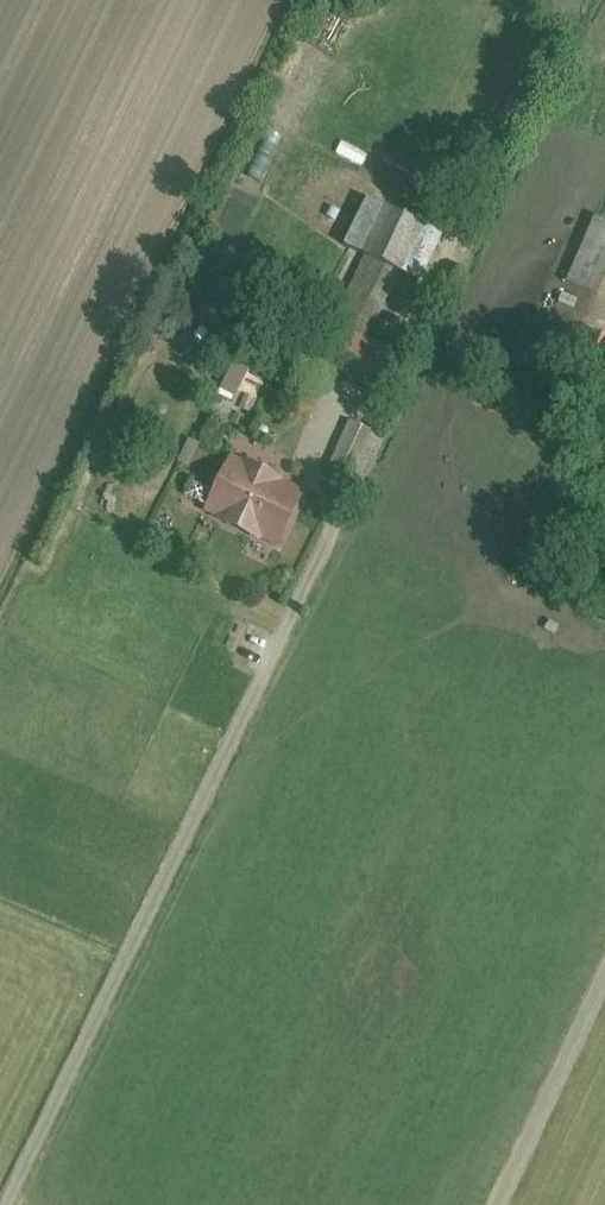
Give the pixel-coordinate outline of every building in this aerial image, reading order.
[(347,240),(362,247),(328,320),(342,327),(329,355),(380,378),(395,345),(367,332),(400,261),(422,271),(442,227),(369,194),(347,240)] [(551,358),(593,378),(604,353),(604,340),(568,323),(551,358)] [(385,419),(352,403),(321,467),(354,483),(385,419)] [(303,495),(232,461),(208,510),(279,544),(303,495)]
